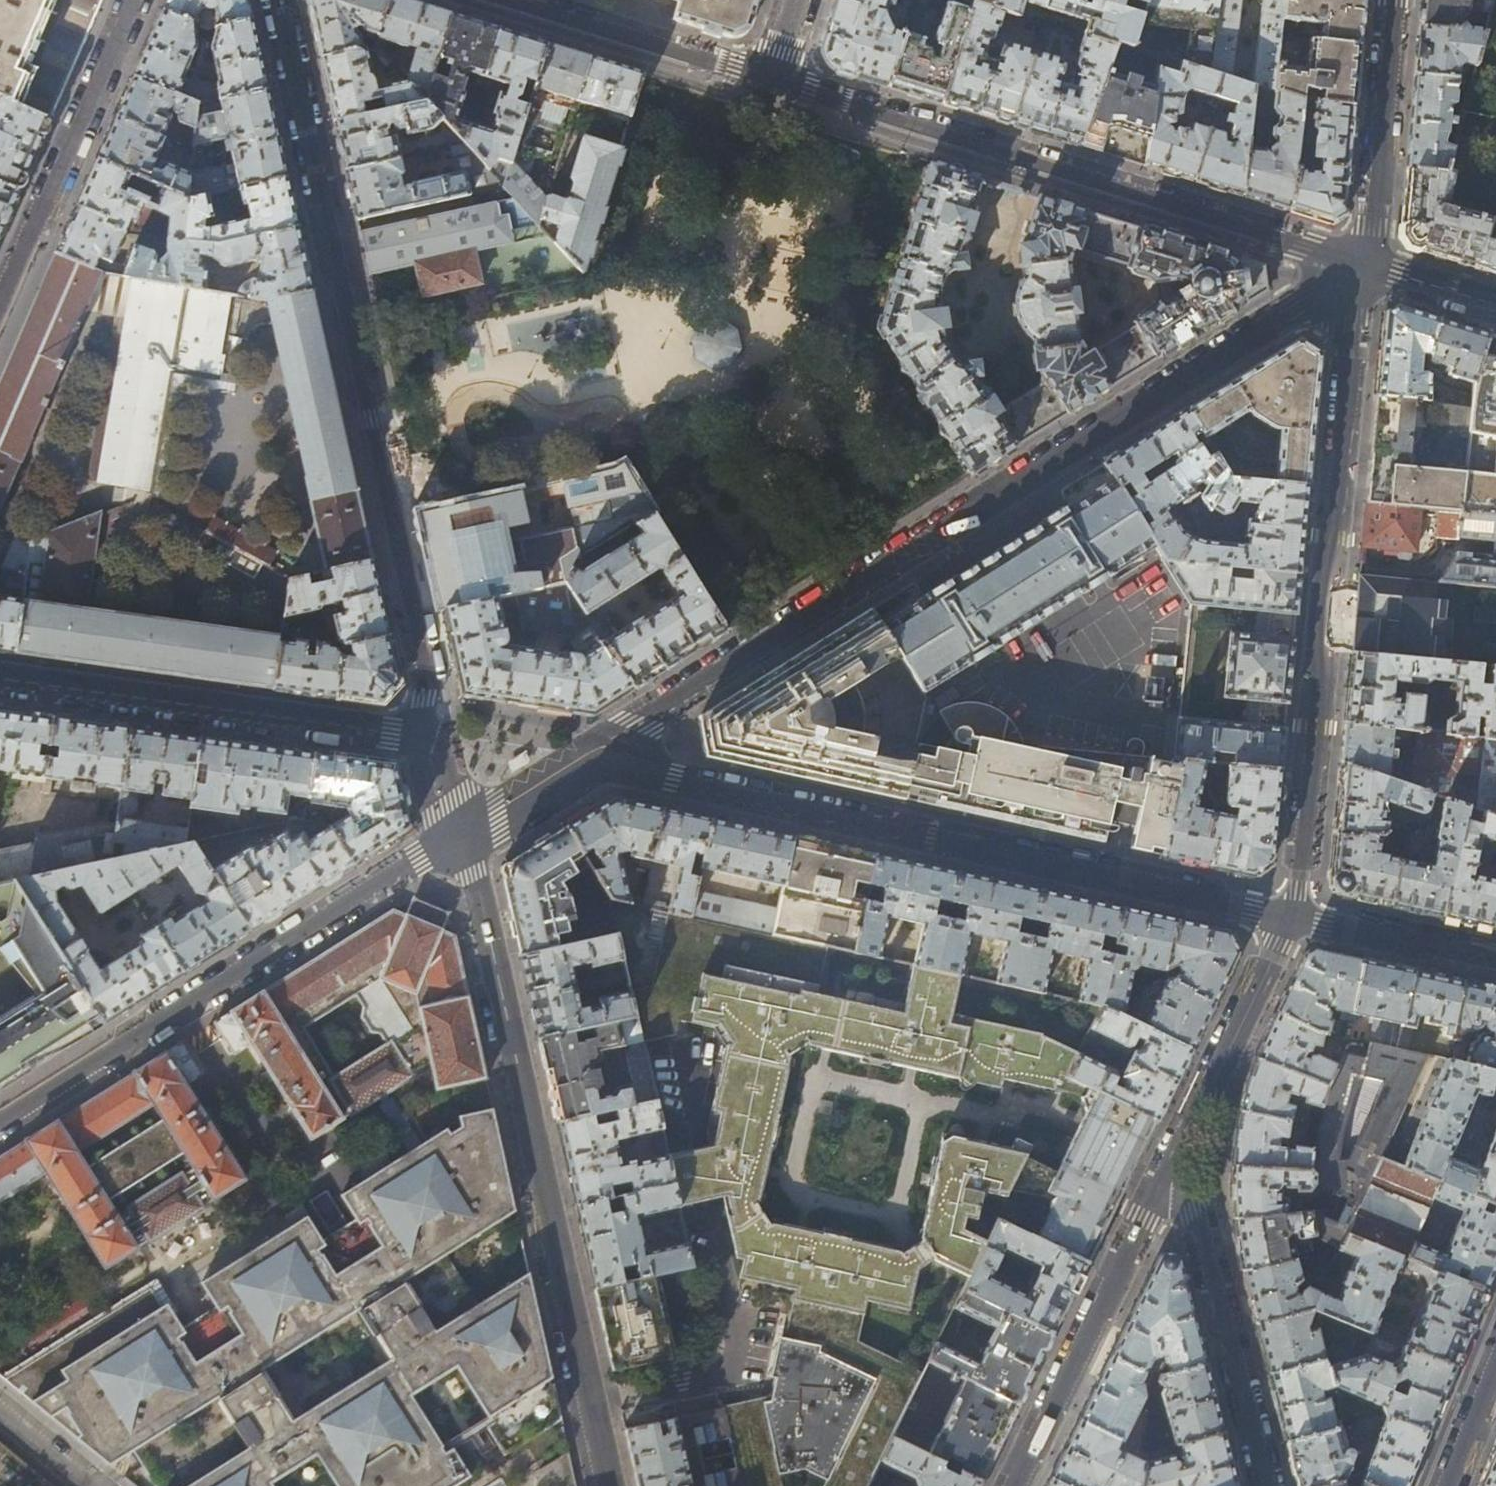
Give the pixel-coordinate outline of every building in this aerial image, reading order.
[(1,99),(50,120),(102,0),(0,0),(0,98),(1,99)] [(163,11),(195,26),(205,30),(217,27),(252,19),(248,0),(167,0),(163,11)] [(387,0),(309,0),(314,23),(322,58),(362,48),(359,36),(353,30),(353,29),(357,25),(357,22),(364,30),(372,33),(370,35),(369,41),(370,47),(373,46),(387,0)] [(404,0),(387,0),(373,46),(384,57),(388,53),(384,49),(386,41),(406,48),(409,46),(415,48),(405,79),(424,100),(432,75),(434,69),(436,63),(438,58),(451,14),(421,5),(404,0)] [(679,2),(674,21),(693,26),(728,37),(750,26),(758,0),(680,0),(679,2)] [(832,17),(822,48),(834,70),(850,75),(888,87),(905,33),(906,31),(902,30),(901,32),(884,26),(885,23),(881,13),(884,4),(892,7),(895,0),(837,0),(832,17)] [(966,3),(957,0),(946,0),(945,5),(968,13),(971,2),(990,8),(993,0),(967,0),(966,3)] [(1022,2),(1083,21),(1078,35),(1115,47),(1116,43),(1130,48),(1140,16),(1120,9),(1123,0),(1090,0),(1087,8),(1068,1),(1068,0),(993,0),(990,8),(1008,14),(1018,17),(1022,2)] [(1144,4),(1140,16),(1130,48),(1147,53),(1159,57),(1209,73),(1218,0),(1144,0),(1144,4)] [(1209,73),(1219,76),(1230,79),(1240,0),(1218,0),(1209,73)] [(1250,86),(1254,87),(1254,86),(1272,92),(1277,55),(1280,35),(1278,35),(1281,18),(1283,0),(1261,0),(1250,86)] [(1281,18),(1296,21),(1295,26),(1301,27),(1302,22),(1318,24),(1319,23),(1320,23),(1318,40),(1359,46),(1362,16),(1364,1),(1362,0),(1283,0),(1281,18)] [(1421,28),(1448,29),(1448,28),(1458,28),(1462,25),(1463,13),(1469,10),(1484,12),(1485,1),(1470,0),(1424,0),(1422,12),(1421,28)] [(971,2),(968,13),(941,103),(974,113),(1011,125),(1017,101),(1018,101),(1032,53),(1008,46),(1006,46),(1004,46),(1002,47),(1001,49),(994,70),(977,65),(981,51),(983,51),(985,43),(988,43),(988,41),(991,41),(992,41),(992,40),(993,40),(996,30),(997,30),(1001,19),(1006,20),(1008,14),(990,8),(971,2)] [(941,103),(968,13),(945,5),(944,5),(937,27),(935,28),(932,39),(935,44),(938,45),(937,47),(939,48),(935,60),(932,58),(928,50),(920,47),(921,42),(923,41),(922,39),(921,39),(920,37),(905,33),(888,87),(913,94),(941,103)] [(195,26),(163,11),(146,49),(134,77),(199,106),(200,105),(220,101),(268,90),(259,52),(252,19),(217,27),(210,49),(218,84),(217,84),(184,81),(183,80),(197,47),(195,26)] [(472,21),(451,14),(438,58),(449,62),(445,79),(432,75),(424,100),(441,119),(444,122),(463,143),(470,123),(455,118),(464,91),(462,90),(466,77),(464,76),(465,72),(476,76),(475,82),(482,85),(499,29),(472,21)] [(1448,29),(1421,28),(1418,53),(1416,75),(1456,78),(1457,67),(1463,61),(1476,64),(1486,29),(1467,28),(1465,23),(1462,25),(1458,28),(1448,28),(1448,29)] [(515,34),(499,29),(482,85),(488,87),(491,80),(506,85),(508,87),(506,93),(498,91),(492,114),(494,115),(491,129),(470,123),(463,143),(502,185),(510,159),(523,120),(527,106),(513,101),(514,99),(518,97),(522,84),(521,79),(535,83),(547,44),(515,34)] [(1114,49),(1115,47),(1078,35),(1076,35),(1074,41),(1080,42),(1076,54),(1079,55),(1075,65),(1076,67),(1076,68),(1077,68),(1076,72),(1078,73),(1075,80),(1077,81),(1073,95),(1056,90),(1062,69),(1062,67),(1062,66),(1061,63),(1060,62),(1058,61),(1032,53),(1018,101),(1017,101),(1011,125),(1048,136),(1080,146),(1110,61),(1114,49)] [(1356,76),(1359,46),(1318,40),(1311,39),(1309,50),(1301,49),(1300,60),(1308,61),(1307,70),(1283,67),(1284,56),(1277,55),(1272,92),(1301,101),(1302,101),(1303,89),(1322,91),(1322,103),(1353,106),(1356,76)] [(1116,43),(1115,47),(1114,49),(1128,54),(1130,48),(1116,43)] [(565,50),(547,44),(535,83),(533,87),(531,94),(527,106),(523,120),(537,123),(547,91),(577,100),(590,57),(565,50)] [(366,51),(362,48),(322,58),(329,92),(336,122),(362,116),(360,103),(379,99),(382,111),(424,100),(405,79),(374,87),(366,51)] [(1145,166),(1159,57),(1147,53),(1145,85),(1138,83),(1139,79),(1126,75),(1125,79),(1119,77),(1123,65),(1110,61),(1080,146),(1093,150),(1129,161),(1145,166)] [(611,64),(590,57),(577,100),(588,103),(586,108),(599,112),(600,107),(629,116),(642,74),(611,64)] [(1219,76),(1209,73),(1159,57),(1145,166),(1168,173),(1193,181),(1207,130),(1208,124),(1209,121),(1202,119),(1201,128),(1191,126),(1189,133),(1177,130),(1174,131),(1174,134),(1170,134),(1170,133),(1168,131),(1166,129),(1165,129),(1166,127),(1172,125),(1173,117),(1179,116),(1181,102),(1183,96),(1188,91),(1212,99),(1219,76)] [(1456,78),(1416,75),(1412,121),(1407,169),(1445,172),(1452,147),(1442,145),(1443,140),(1447,134),(1449,106),(1455,103),(1457,78),(1456,78)] [(1230,79),(1219,76),(1212,99),(1234,106),(1230,117),(1225,116),(1222,123),(1229,125),(1230,130),(1228,137),(1229,139),(1234,140),(1234,144),(1232,144),(1230,145),(1222,143),(1222,135),(1213,132),(1214,126),(1208,124),(1207,130),(1193,181),(1215,188),(1241,196),(1246,150),(1251,116),(1254,87),(1250,86),(1230,79)] [(199,106),(134,77),(126,95),(116,117),(141,128),(141,129),(168,141),(170,137),(165,135),(171,119),(169,113),(172,112),(179,116),(178,119),(180,123),(196,130),(199,106)] [(1254,86),(1254,87),(1251,116),(1279,119),(1278,126),(1272,132),(1271,138),(1275,142),(1278,142),(1277,147),(1274,147),(1268,150),(1268,153),(1246,150),(1241,196),(1265,203),(1288,210),(1295,152),(1301,101),(1272,92),(1254,86)] [(268,90),(220,101),(222,112),(203,116),(200,105),(199,106),(196,130),(195,146),(203,145),(204,150),(213,147),(212,142),(228,139),(237,176),(224,178),(221,166),(192,172),(192,174),(189,200),(190,200),(287,178),(277,130),(268,90)] [(50,120),(1,99),(0,100),(0,184),(19,192),(36,152),(50,120)] [(441,119),(424,100),(382,111),(362,116),(336,122),(341,145),(347,171),(398,159),(393,137),(391,135),(387,136),(386,130),(387,124),(391,122),(392,126),(396,130),(403,128),(404,135),(429,130),(441,119)] [(1348,157),(1353,106),(1322,103),(1314,102),(1313,116),(1310,115),(1310,122),(1312,122),(1312,128),(1315,131),(1314,137),(1313,137),(1311,159),(1318,159),(1317,172),(1313,172),(1313,168),(1301,167),(1302,153),(1295,152),(1288,210),(1314,218),(1330,223),(1343,215),(1348,157)] [(1463,111),(1452,147),(1445,172),(1453,173),(1444,208),(1489,220),(1484,240),(1495,243),(1487,272),(1495,274),(1495,117),(1463,111)] [(141,128),(116,117),(109,135),(98,160),(130,174),(163,188),(189,200),(192,174),(166,164),(161,166),(159,168),(155,166),(155,160),(162,144),(168,146),(170,142),(168,141),(141,129),(141,128)] [(449,146),(463,143),(444,122),(449,146)] [(547,196),(547,197),(540,220),(559,226),(555,242),(581,270),(620,147),(582,136),(570,176),(572,181),(567,199),(564,201),(547,196)] [(502,185),(463,143),(449,146),(455,172),(410,182),(409,183),(408,184),(408,186),(408,187),(401,188),(398,176),(400,175),(401,174),(401,172),(398,159),(347,171),(351,189),(358,219),(502,185)] [(547,197),(510,159),(502,185),(512,196),(538,224),(540,220),(547,197)] [(130,174),(98,160),(89,180),(77,207),(107,219),(104,226),(124,234),(125,235),(130,221),(135,223),(142,206),(170,218),(168,238),(187,240),(190,200),(189,200),(163,188),(159,196),(145,190),(141,197),(133,194),(136,187),(126,183),(130,174)] [(962,232),(964,232),(970,215),(967,213),(978,177),(930,162),(878,327),(971,476),(1018,447),(1017,446),(1067,414),(1068,415),(1084,405),(1110,389),(1110,388),(1160,356),(1160,357),(1192,338),(1192,337),(1267,290),(1265,278),(1264,266),(1179,240),(1179,239),(1034,195),(1019,246),(1017,246),(1021,277),(1017,281),(1012,290),(1010,296),(1009,311),(1011,318),(1014,326),(1022,335),(1029,339),(1033,370),(1034,370),(1038,376),(1039,377),(1038,382),(1036,385),(1002,406),(1002,409),(996,412),(987,398),(985,398),(985,391),(980,388),(978,388),(976,386),(972,379),(974,378),(975,376),(973,364),(972,363),(963,363),(963,364),(959,364),(956,364),(953,362),(950,359),(947,354),(939,329),(941,328),(939,311),(936,311),(938,283),(940,278),(942,276),(946,272),(949,271),(951,271),(960,270),(960,269),(959,256),(956,254),(959,243),(959,241),(962,232)] [(1445,172),(1407,169),(1404,200),(1401,235),(1409,248),(1428,253),(1469,266),(1487,272),(1495,243),(1484,240),(1489,220),(1444,208),(1453,173),(1445,172)] [(222,244),(298,227),(292,198),(287,178),(190,200),(187,240),(222,244)] [(0,184),(0,235),(5,223),(19,192),(0,184)] [(464,207),(474,251),(513,242),(510,230),(538,224),(512,196),(464,207)] [(390,213),(392,222),(424,214),(422,206),(390,213)] [(107,219),(77,207),(67,230),(57,255),(100,273),(136,279),(182,287),(187,240),(168,238),(167,253),(161,260),(160,265),(156,263),(157,258),(149,250),(132,245),(125,268),(111,262),(115,254),(117,255),(120,248),(118,247),(124,234),(104,226),(107,219)] [(416,264),(423,295),(481,282),(474,251),(464,207),(361,232),(364,249),(370,276),(416,264)] [(222,244),(187,240),(182,287),(206,291),(207,273),(203,266),(200,266),(201,257),(212,257),(226,266),(254,260),(261,262),(258,281),(252,280),(239,289),(219,285),(218,293),(228,295),(266,302),(312,292),(305,257),(298,227),(222,244)] [(100,273),(57,255),(0,385),(0,501),(18,460),(20,460),(28,440),(27,439),(100,273)] [(123,488),(149,493),(170,365),(220,374),(223,356),(211,353),(214,334),(221,334),(228,295),(218,293),(206,291),(182,287),(136,279),(127,332),(133,333),(129,358),(122,356),(109,433),(133,437),(123,488)] [(312,292),(266,302),(306,478),(305,478),(310,500),(311,500),(327,571),(372,560),(344,436),(312,292)] [(1431,362),(1438,320),(1396,307),(1383,315),(1380,353),(1376,397),(1432,402),(1433,385),(1430,383),(1432,371),(1430,370),(1431,362)] [(1468,329),(1438,320),(1431,362),(1445,366),(1444,372),(1448,373),(1448,375),(1460,378),(1457,387),(1474,392),(1474,388),(1488,335),(1468,329)] [(718,321),(701,325),(689,341),(694,361),(711,371),(731,366),(740,350),(736,331),(718,321)] [(1491,516),(1495,516),(1495,337),(1488,335),(1474,388),(1474,392),(1473,396),(1472,408),(1460,513),(1479,515),(1491,516)] [(1198,404),(1187,411),(1204,438),(1221,427),(1235,450),(1237,453),(1240,456),(1243,458),(1246,460),(1256,462),(1267,463),(1277,464),(1275,483),(1307,486),(1314,419),(1320,354),(1299,341),(1198,404)] [(1456,394),(1455,405),(1472,408),(1473,396),(1456,394)] [(1455,405),(1432,402),(1376,397),(1373,419),(1368,478),(1365,504),(1420,509),(1440,511),(1460,513),(1472,408),(1455,405)] [(1173,420),(1145,437),(1160,463),(1162,475),(1178,501),(1189,495),(1191,494),(1192,491),(1192,489),(1191,487),(1200,483),(1205,487),(1197,498),(1201,504),(1196,507),(1204,517),(1228,478),(1204,438),(1187,411),(1173,420)] [(1160,463),(1145,437),(1125,450),(1103,464),(1114,481),(1136,517),(1144,512),(1148,518),(1140,524),(1153,544),(1164,561),(1176,562),(1190,539),(1181,533),(1175,523),(1171,522),(1169,523),(1163,515),(1165,510),(1178,501),(1162,475),(1145,486),(1139,476),(1160,463)] [(653,514),(642,497),(635,485),(618,458),(613,470),(422,512),(433,558),(444,610),(498,598),(517,594),(567,583),(572,569),(574,562),(578,560),(580,561),(636,525),(653,514)] [(1275,483),(1228,478),(1204,517),(1214,524),(1220,516),(1229,514),(1236,502),(1256,504),(1255,511),(1253,512),(1253,522),(1246,521),(1245,534),(1249,538),(1248,547),(1203,543),(1190,539),(1176,562),(1252,569),(1268,571),(1299,574),(1302,537),(1307,486),(1275,483)] [(1140,524),(1136,517),(1114,481),(1070,508),(1068,505),(1066,507),(1066,508),(1063,510),(1062,509),(1050,516),(1045,519),(1046,521),(1043,522),(1042,522),(1039,524),(1040,526),(955,579),(954,577),(951,580),(947,583),(946,582),(930,592),(931,593),(927,595),(924,597),(925,600),(882,627),(901,658),(922,691),(966,664),(966,665),(997,645),(997,644),(1079,591),(1080,592),(1111,573),(1110,571),(1153,544),(1140,524)] [(1417,548),(1420,509),(1365,504),(1363,532),(1361,546),(1398,550),(1397,557),(1399,560),(1407,561),(1410,559),(1410,551),(1414,548),(1417,548)] [(1460,513),(1440,511),(1438,539),(1459,541),(1459,540),(1495,543),(1495,516),(1491,516),(1479,515),(1460,513)] [(196,544),(253,578),(261,565),(269,569),(279,552),(214,514),(196,544)] [(641,535),(581,574),(572,569),(567,583),(593,625),(604,643),(632,689),(661,671),(726,630),(711,608),(653,514),(636,525),(641,535)] [(30,544),(26,576),(24,590),(16,652),(144,670),(274,688),(280,642),(83,615),(98,518),(30,544)] [(12,570),(26,576),(30,544),(30,543),(15,536),(2,565),(3,566),(1,572),(10,576),(12,570)] [(372,560),(327,571),(289,580),(284,616),(319,609),(321,608),(321,607),(330,605),(330,603),(342,601),(342,599),(379,591),(374,570),(372,560)] [(1458,560),(1440,583),(1495,588),(1495,563),(1458,560)] [(1173,760),(1180,761),(1201,763),(1208,764),(1214,764),(1220,765),(1226,765),(1233,766),(1234,754),(1250,755),(1249,767),(1280,770),(1286,713),(1289,677),(1292,648),(1299,574),(1268,571),(1267,583),(1251,581),(1252,569),(1176,562),(1164,561),(1163,562),(1188,604),(1173,760)] [(1440,583),(1359,575),(1356,606),(1351,654),(1480,664),(1491,665),(1495,665),(1495,588),(1440,583)] [(593,625),(567,583),(517,594),(525,629),(577,636),(593,625)] [(0,597),(0,650),(16,652),(24,590),(18,589),(17,599),(0,597)] [(342,599),(342,601),(343,609),(347,612),(344,614),(343,614),(333,616),(339,642),(345,645),(349,644),(388,635),(382,607),(379,591),(342,599)] [(505,631),(498,598),(444,610),(455,661),(463,694),(536,705),(592,714),(632,689),(604,643),(581,658),(580,656),(569,655),(568,655),(507,646),(509,644),(509,641),(515,640),(513,630),(505,631)] [(886,664),(901,658),(882,627),(871,610),(820,642),(735,695),(700,717),(707,757),(754,767),(839,786),(903,800),(906,787),(916,745),(860,735),(862,728),(863,722),(864,717),(863,707),(861,700),(860,694),(857,689),(854,684),(886,664)] [(388,635),(349,644),(351,653),(354,656),(352,659),(341,657),(335,697),(358,700),(382,703),(399,684),(394,660),(388,635)] [(294,644),(280,642),(274,688),(299,692),(335,697),(341,657),(341,656),(333,650),(328,649),(328,644),(315,643),(314,657),(310,657),(312,642),(295,640),(294,644)] [(1489,687),(1479,686),(1480,664),(1351,654),(1347,695),(1345,724),(1413,731),(1476,738),(1477,717),(1488,719),(1486,739),(1495,740),(1495,665),(1491,665),(1489,687)] [(1116,783),(1122,756),(1036,739),(1034,751),(1022,748),(1017,734),(1011,724),(1001,715),(990,709),(976,705),(960,705),(948,708),(935,715),(953,740),(949,741),(946,744),(944,747),(941,751),(916,745),(906,787),(960,799),(958,807),(973,811),(972,815),(1005,822),(1098,842),(1111,845),(1113,837),(1109,836),(1112,822),(1138,827),(1133,850),(1162,856),(1179,766),(1139,761),(1135,778),(1128,776),(1126,786),(1116,783)] [(0,710),(0,768),(24,772),(23,779),(22,780),(21,785),(27,786),(30,772),(43,774),(51,717),(12,712),(0,710)] [(92,723),(51,717),(43,774),(41,790),(49,790),(51,779),(61,780),(61,779),(70,780),(69,790),(89,792),(90,783),(105,785),(105,786),(114,788),(112,799),(120,800),(130,728),(92,723)] [(1412,738),(1413,731),(1345,724),(1342,750),(1341,763),(1387,780),(1389,750),(1391,750),(1391,754),(1397,755),(1398,739),(1408,740),(1412,738)] [(166,733),(130,728),(120,800),(117,827),(112,860),(185,844),(188,827),(134,820),(138,791),(152,793),(155,774),(165,775),(162,795),(192,798),(200,738),(166,733)] [(1476,738),(1417,732),(1410,788),(1438,798),(1443,800),(1453,803),(1456,775),(1480,778),(1477,812),(1495,818),(1495,740),(1486,739),(1476,738)] [(255,746),(200,738),(192,798),(190,808),(239,815),(240,809),(248,810),(249,808),(250,808),(251,800),(259,801),(257,811),(285,815),(289,797),(308,799),(314,754),(255,746)] [(355,759),(314,754),(308,799),(350,805),(350,806),(350,809),(352,813),(329,827),(353,865),(382,847),(410,829),(401,786),(396,765),(355,759)] [(1192,810),(1201,763),(1180,761),(1179,766),(1162,856),(1184,861),(1209,866),(1213,842),(1204,839),(1209,814),(1192,810)] [(1410,788),(1387,780),(1341,763),(1337,801),(1334,835),(1360,838),(1361,835),(1383,837),(1386,833),(1387,821),(1386,820),(1383,820),(1384,802),(1420,815),(1427,811),(1430,802),(1436,804),(1438,798),(1410,788)] [(1249,767),(1233,766),(1226,765),(1225,796),(1211,794),(1209,814),(1204,839),(1213,842),(1209,866),(1229,870),(1251,875),(1272,860),(1276,816),(1280,770),(1249,767)] [(590,812),(566,826),(582,853),(592,847),(605,868),(593,871),(610,899),(641,906),(643,898),(628,895),(618,851),(626,848),(630,849),(629,855),(639,857),(637,865),(650,868),(651,860),(652,859),(647,857),(651,837),(656,838),(662,809),(641,804),(614,798),(590,812)] [(1453,803),(1443,800),(1434,838),(1436,842),(1430,866),(1404,860),(1405,856),(1398,855),(1398,859),(1393,880),(1394,880),(1389,905),(1418,911),(1463,921),(1491,928),(1495,906),(1495,880),(1495,882),(1471,876),(1479,840),(1495,844),(1495,818),(1477,812),(1453,803)] [(677,812),(662,809),(656,838),(651,837),(647,857),(652,859),(651,860),(679,866),(670,905),(666,905),(666,903),(649,900),(650,899),(643,897),(643,898),(641,906),(668,912),(690,917),(696,892),(701,868),(711,819),(677,812)] [(751,828),(711,819),(701,868),(783,886),(794,837),(751,828)] [(566,826),(501,866),(568,892),(564,864),(582,853),(566,826)] [(117,827),(33,845),(28,878),(112,860),(117,827)] [(298,900),(353,865),(329,827),(307,841),(302,833),(300,833),(290,839),(285,832),(283,832),(271,839),(270,841),(276,849),(269,853),(265,847),(264,848),(262,846),(261,846),(255,849),(253,847),(249,847),(211,871),(223,891),(232,885),(238,894),(229,899),(249,930),(298,900)] [(1386,837),(1383,837),(1361,835),(1360,838),(1334,835),(1332,857),(1330,882),(1339,894),(1363,899),(1389,905),(1394,880),(1393,880),(1398,859),(1377,854),(1380,840),(1385,841),(1386,837)] [(833,846),(794,837),(783,886),(781,894),(779,906),(778,910),(772,935),(825,947),(855,954),(866,900),(869,884),(876,855),(833,846)] [(185,844),(112,860),(133,893),(178,865),(196,894),(205,895),(208,901),(174,922),(172,918),(169,917),(154,926),(183,972),(217,951),(249,930),(229,899),(223,891),(211,871),(193,843),(185,844)] [(13,881),(28,878),(33,845),(0,852),(0,884),(13,881)] [(914,864),(876,855),(869,884),(886,888),(882,904),(866,900),(855,954),(878,959),(887,917),(922,924),(912,966),(936,972),(948,918),(933,915),(937,899),(951,902),(958,873),(914,864)] [(133,893),(112,860),(28,878),(13,881),(99,1017),(103,1023),(147,995),(183,972),(154,926),(141,934),(140,938),(143,943),(100,970),(55,902),(53,892),(59,887),(64,886),(67,888),(70,889),(81,886),(98,912),(102,913),(133,893)] [(568,892),(501,866),(521,955),(576,942),(568,892)] [(997,882),(958,873),(951,902),(966,905),(962,921),(948,918),(936,972),(959,977),(969,935),(1003,943),(993,984),(1018,990),(1030,937),(1014,933),(1018,917),(1033,920),(1040,891),(997,882)] [(0,884),(0,950),(37,990),(0,1013),(0,1087),(62,1048),(30,1032),(59,1013),(63,1019),(69,1024),(77,1027),(85,1029),(93,1029),(89,1023),(94,1020),(99,1017),(13,881),(0,884)] [(1081,900),(1040,891),(1033,920),(1048,924),(1045,940),(1030,937),(1018,990),(1042,995),(1051,953),(1087,961),(1078,1003),(1100,1008),(1112,956),(1112,955),(1097,952),(1100,935),(1116,939),(1122,909),(1081,900)] [(778,910),(696,892),(690,917),(772,935),(778,910)] [(771,904),(779,906),(781,894),(775,892),(771,904)] [(394,911),(380,920),(215,1023),(234,1055),(251,1044),(310,1138),(335,1123),(350,1114),(431,1062),(436,1090),(486,1079),(481,1061),(454,937),(441,930),(449,913),(445,911),(431,906),(414,899),(408,917),(394,911)] [(1150,915),(1122,909),(1116,939),(1114,946),(1125,948),(1122,958),(1112,956),(1100,1008),(1121,1018),(1131,973),(1133,972),(1135,970),(1136,969),(1136,967),(1143,968),(1141,975),(1148,977),(1151,975),(1152,970),(1163,973),(1169,946),(1171,946),(1177,921),(1150,915)] [(853,1237),(853,1234),(824,1229),(824,1231),(819,1230),(819,1231),(781,1223),(780,1220),(775,1219),(768,1224),(757,1207),(763,1203),(764,1198),(762,1195),(772,1151),(773,1147),(775,1147),(781,1117),(780,1117),(781,1113),(780,1113),(789,1069),(792,1067),(793,1062),(789,1056),(803,1044),(808,1051),(812,1052),(815,1049),(852,1058),(852,1059),(856,1060),(855,1061),(886,1068),(887,1067),(891,1068),(891,1066),(957,1081),(956,1084),(958,1088),(961,1088),(972,1082),(989,1085),(991,1088),(1002,1081),(1058,1095),(1079,1098),(1085,1115),(1061,1165),(1062,1165),(1122,1193),(1132,1173),(1145,1145),(1157,1122),(1066,1080),(1077,1057),(1038,1037),(1039,1035),(951,1016),(960,977),(959,977),(936,972),(912,966),(909,966),(901,1003),(817,984),(825,947),(772,935),(690,917),(668,912),(653,976),(629,981),(637,1016),(641,1033),(691,1022),(717,1029),(726,1044),(707,1133),(710,1147),(669,1156),(676,1184),(681,1207),(725,1197),(738,1254),(745,1257),(741,1275),(798,1289),(796,1299),(774,1378),(779,1380),(774,1397),(725,1407),(725,1409),(742,1485),(788,1485),(785,1473),(811,1468),(833,1478),(829,1485),(869,1485),(882,1461),(894,1437),(924,1375),(891,1358),(858,1342),(866,1315),(869,1300),(909,1311),(918,1270),(932,1261),(970,1279),(987,1243),(961,1230),(964,1216),(972,1217),(975,1209),(980,1209),(985,1192),(1009,1197),(1027,1161),(1032,1150),(1024,1145),(1021,1142),(1011,1148),(960,1138),(954,1127),(951,1127),(949,1128),(949,1132),(941,1137),(937,1153),(936,1153),(935,1157),(931,1157),(925,1187),(929,1187),(928,1192),(929,1192),(921,1228),(919,1230),(918,1234),(922,1241),(906,1251),(901,1244),(895,1243),(893,1246),(857,1239),(857,1237),(853,1237)] [(1169,946),(1163,973),(1178,966),(1178,969),(1178,971),(1179,973),(1182,975),(1167,982),(1192,994),(1191,997),(1213,1006),(1222,987),(1238,955),(1227,932),(1203,927),(1177,921),(1171,946),(1169,946)] [(576,942),(521,955),(530,996),(539,1038),(637,1016),(629,981),(618,932),(576,942)] [(1288,987),(1275,1013),(1313,1031),(1326,1034),(1333,1035),(1334,1030),(1327,1028),(1330,1019),(1326,1018),(1328,1012),(1323,1009),(1326,1006),(1329,1006),(1333,1007),(1332,1010),(1342,1011),(1340,1019),(1348,1021),(1361,960),(1336,955),(1316,951),(1302,957),(1288,987)] [(884,960),(906,965),(907,957),(885,953),(884,960)] [(1389,967),(1361,960),(1348,1021),(1355,1022),(1357,1015),(1364,1016),(1366,1009),(1371,1010),(1368,1023),(1373,1024),(1369,1043),(1397,1049),(1401,1026),(1412,972),(1389,967)] [(1437,977),(1412,972),(1401,1026),(1414,1029),(1417,1017),(1421,1016),(1425,1015),(1426,1016),(1425,1023),(1444,1027),(1442,1036),(1450,1038),(1461,982),(1437,977)] [(1461,982),(1450,1038),(1450,1040),(1459,1042),(1462,1033),(1468,1033),(1469,1030),(1474,1031),(1479,1028),(1480,1025),(1482,1025),(1483,1027),(1484,1028),(1487,1030),(1486,1033),(1481,1033),(1476,1035),(1475,1041),(1471,1044),(1466,1064),(1494,1070),(1495,1061),(1495,989),(1487,987),(1461,982)] [(1121,1018),(1100,1008),(1083,1044),(1116,1060),(1118,1055),(1110,1051),(1109,1049),(1092,1041),(1095,1035),(1124,1049),(1130,1047),(1134,1040),(1142,1043),(1138,1052),(1132,1054),(1126,1065),(1151,1077),(1153,1073),(1176,1082),(1183,1068),(1191,1051),(1143,1028),(1139,1026),(1134,1024),(1129,1021),(1121,1018)] [(1325,1040),(1326,1034),(1313,1031),(1275,1013),(1269,1026),(1262,1043),(1255,1059),(1328,1085),(1337,1064),(1315,1053),(1308,1055),(1306,1059),(1299,1056),(1302,1051),(1307,1050),(1310,1044),(1318,1045),(1319,1039),(1325,1040)] [(656,1099),(641,1033),(637,1016),(539,1038),(547,1073),(558,1121),(595,1113),(614,1109),(656,1099)] [(1428,1056),(1397,1049),(1369,1043),(1366,1059),(1341,1053),(1337,1064),(1328,1085),(1321,1106),(1327,1108),(1321,1126),(1318,1145),(1321,1156),(1310,1154),(1308,1168),(1315,1174),(1316,1181),(1323,1187),(1324,1211),(1310,1212),(1315,1237),(1341,1247),(1347,1234),(1381,1159),(1428,1056)] [(46,1173),(105,1268),(137,1249),(137,1248),(213,1200),(213,1201),(245,1181),(185,1086),(202,1075),(183,1044),(178,1047),(159,1058),(0,1158),(0,1202),(46,1173)] [(1083,1044),(1077,1057),(1066,1080),(1157,1122),(1168,1098),(1176,1082),(1153,1073),(1151,1077),(1126,1065),(1120,1077),(1122,1082),(1118,1091),(1110,1088),(1115,1079),(1112,1074),(1083,1060),(1086,1054),(1104,1063),(1105,1061),(1114,1065),(1116,1060),(1083,1044)] [(1321,1106),(1328,1085),(1255,1059),(1247,1082),(1244,1092),(1240,1112),(1296,1122),(1298,1115),(1291,1113),(1293,1105),(1291,1104),(1292,1099),(1286,1097),(1287,1091),(1303,1096),(1302,1100),(1321,1106)] [(1462,1063),(1451,1061),(1445,1060),(1409,1152),(1397,1147),(1390,1162),(1482,1200),(1493,1205),(1495,1206),(1495,1127),(1477,1172),(1465,1167),(1468,1160),(1459,1157),(1456,1163),(1447,1159),(1474,1094),(1489,1096),(1489,1095),(1494,1070),(1466,1064),(1462,1063)] [(376,1097),(410,1152),(419,1146),(385,1091),(376,1097)] [(614,1109),(618,1123),(598,1127),(595,1113),(558,1121),(566,1157),(576,1204),(606,1198),(613,1197),(611,1186),(630,1182),(633,1193),(676,1184),(656,1099),(614,1109)] [(458,1116),(460,1126),(449,1135),(446,1130),(419,1146),(410,1152),(369,1177),(339,1195),(355,1220),(321,1241),(305,1216),(199,1282),(214,1307),(180,1328),(165,1302),(159,1306),(148,1288),(96,1319),(1,1377),(105,1463),(129,1449),(135,1459),(152,1485),(496,1485),(501,1483),(503,1485),(576,1485),(568,1451),(527,1267),(475,1300),(445,1251),(515,1208),(503,1158),(492,1108),(458,1116)] [(1295,1127),(1296,1122),(1240,1112),(1235,1137),(1232,1166),(1308,1168),(1310,1154),(1311,1144),(1292,1142),(1291,1146),(1276,1144),(1277,1138),(1284,1139),(1284,1135),(1286,1135),(1288,1126),(1295,1127)] [(1485,1291),(1495,1263),(1495,1206),(1493,1205),(1488,1215),(1478,1211),(1482,1200),(1390,1162),(1381,1159),(1347,1234),(1401,1257),(1409,1260),(1452,1277),(1456,1265),(1466,1269),(1462,1281),(1485,1291)] [(1103,1232),(1113,1211),(1122,1193),(1062,1165),(1056,1175),(1027,1161),(1011,1194),(1044,1199),(1050,1203),(1058,1199),(1068,1204),(1062,1216),(1043,1207),(1040,1206),(1036,1206),(1033,1209),(1022,1233),(1088,1264),(1103,1232)] [(1315,1174),(1308,1168),(1232,1166),(1232,1190),(1232,1201),(1234,1219),(1294,1214),(1293,1208),(1287,1208),(1286,1197),(1281,1197),(1281,1190),(1278,1187),(1282,1184),(1284,1187),(1294,1186),(1295,1189),(1308,1189),(1316,1181),(1315,1174)] [(676,1184),(633,1193),(619,1196),(622,1211),(609,1214),(606,1198),(576,1204),(584,1242),(594,1288),(624,1281),(622,1267),(634,1264),(637,1278),(652,1275),(695,1266),(689,1243),(645,1253),(637,1217),(681,1207),(676,1184)] [(1310,1212),(1294,1214),(1234,1219),(1237,1247),(1242,1271),(1295,1259),(1293,1247),(1286,1244),(1285,1238),(1281,1235),(1283,1231),(1288,1234),(1296,1233),(1297,1241),(1307,1238),(1308,1244),(1315,1242),(1315,1237),(1310,1212)] [(1088,1264),(998,1221),(987,1243),(970,1279),(964,1293),(1053,1335),(1073,1297),(1088,1264)] [(1347,1234),(1341,1247),(1339,1252),(1355,1258),(1349,1272),(1346,1273),(1342,1283),(1343,1286),(1337,1301),(1320,1293),(1313,1309),(1370,1333),(1376,1318),(1375,1317),(1394,1271),(1395,1272),(1401,1257),(1347,1234)] [(1135,1304),(1109,1356),(1144,1374),(1148,1376),(1151,1370),(1147,1368),(1151,1359),(1164,1355),(1168,1374),(1205,1364),(1190,1308),(1178,1259),(1175,1255),(1172,1253),(1169,1252),(1167,1252),(1164,1253),(1161,1253),(1158,1256),(1157,1257),(1135,1304)] [(1295,1259),(1242,1271),(1248,1294),(1256,1324),(1312,1309),(1313,1309),(1320,1293),(1309,1288),(1306,1289),(1305,1290),(1304,1292),(1302,1298),(1297,1295),(1295,1286),(1302,1280),(1298,1266),(1303,1264),(1301,1258),(1295,1259)] [(1462,1281),(1452,1277),(1409,1260),(1407,1266),(1408,1270),(1423,1276),(1428,1286),(1427,1289),(1425,1288),(1409,1328),(1411,1328),(1407,1337),(1383,1328),(1379,1337),(1454,1367),(1469,1330),(1485,1291),(1462,1281)] [(652,1275),(637,1278),(624,1281),(594,1288),(603,1326),(613,1371),(671,1359),(652,1275)] [(929,1364),(1019,1406),(1038,1367),(1053,1335),(964,1293),(929,1364)] [(1312,1309),(1256,1324),(1262,1345),(1269,1373),(1330,1358),(1332,1357),(1330,1351),(1324,1353),(1318,1328),(1309,1330),(1307,1325),(1312,1309)] [(1328,1368),(1333,1386),(1381,1406),(1383,1416),(1385,1415),(1427,1432),(1438,1405),(1454,1367),(1379,1337),(1370,1333),(1362,1354),(1332,1364),(1332,1366),(1328,1368)] [(1139,1383),(1144,1374),(1109,1356),(1098,1380),(1079,1420),(1119,1440),(1122,1441),(1144,1396),(1142,1385),(1139,1383)] [(1332,1364),(1330,1358),(1269,1373),(1277,1405),(1287,1441),(1340,1427),(1343,1426),(1341,1420),(1335,1422),(1327,1392),(1322,1394),(1321,1389),(1333,1386),(1328,1368),(1332,1366),(1332,1364)] [(929,1364),(924,1375),(894,1437),(942,1462),(945,1463),(948,1458),(962,1466),(960,1471),(982,1482),(1004,1437),(1019,1406),(929,1364)] [(1213,1394),(1205,1364),(1168,1374),(1160,1376),(1158,1383),(1165,1388),(1162,1394),(1174,1444),(1178,1443),(1223,1432),(1213,1394)] [(626,1429),(635,1472),(638,1485),(742,1485),(725,1409),(720,1410),(626,1429)] [(1427,1432),(1385,1415),(1359,1479),(1375,1485),(1405,1485),(1413,1465),(1427,1432)] [(1119,1440),(1079,1420),(1066,1446),(1050,1478),(1067,1485),(1139,1485),(1143,1462),(1123,1452),(1119,1454),(1115,1448),(1119,1440)] [(1287,1441),(1292,1463),(1298,1485),(1315,1485),(1342,1478),(1346,1470),(1348,1470),(1349,1467),(1347,1466),(1352,1455),(1352,1451),(1351,1449),(1349,1447),(1346,1447),(1344,1447),(1340,1427),(1287,1441)] [(1223,1432),(1178,1443),(1181,1454),(1177,1458),(1174,1455),(1143,1462),(1139,1485),(1237,1485),(1231,1464),(1223,1432)] [(882,1461),(915,1477),(918,1485),(980,1485),(982,1482),(960,1471),(959,1473),(941,1464),(942,1462),(894,1437),(882,1461)] [(1495,1448),(1487,1468),(1480,1485),(1495,1485),(1495,1448)]
